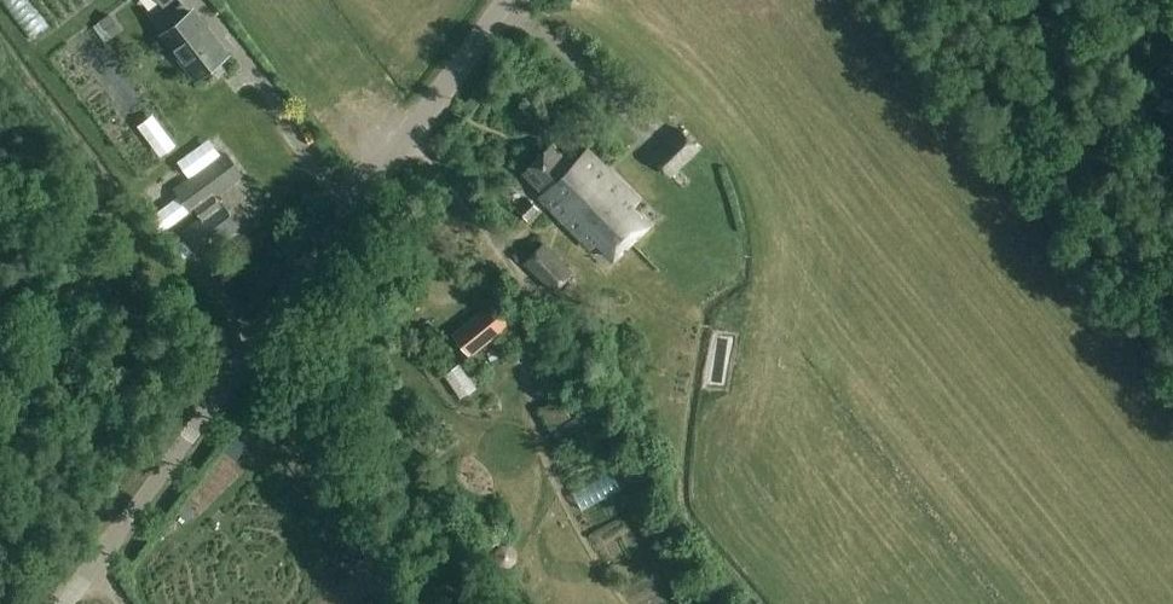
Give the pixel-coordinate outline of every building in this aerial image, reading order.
[(198,76),(227,54),(193,10),(164,33),(198,76)] [(108,14),(99,21),(105,29),(115,22),(108,14)] [(681,129),(653,156),(671,175),(699,148),(681,129)] [(177,178),(212,155),(199,137),(165,160),(177,178)] [(578,186),(602,163),(589,149),(573,164),(553,143),(525,170),(545,191),(540,195),(554,210),(578,186)] [(213,194),(242,173),(228,153),(176,191),(191,211),(194,208),(203,220),(184,234),(199,254),(238,224),(223,204),(221,206),(213,194)] [(578,186),(633,241),(650,224),(633,208),(639,202),(602,163),(578,186)] [(615,258),(633,241),(578,186),(554,210),(590,248),(598,241),(615,258)] [(529,197),(517,208),(529,220),(540,209),(529,197)] [(526,261),(553,290),(572,272),(545,243),(526,261)] [(493,303),(454,334),(470,354),(505,326),(514,338),(520,334),(511,321),(509,323),(493,303)] [(621,585),(631,603),(647,603),(659,598),(645,572),(621,585)]
